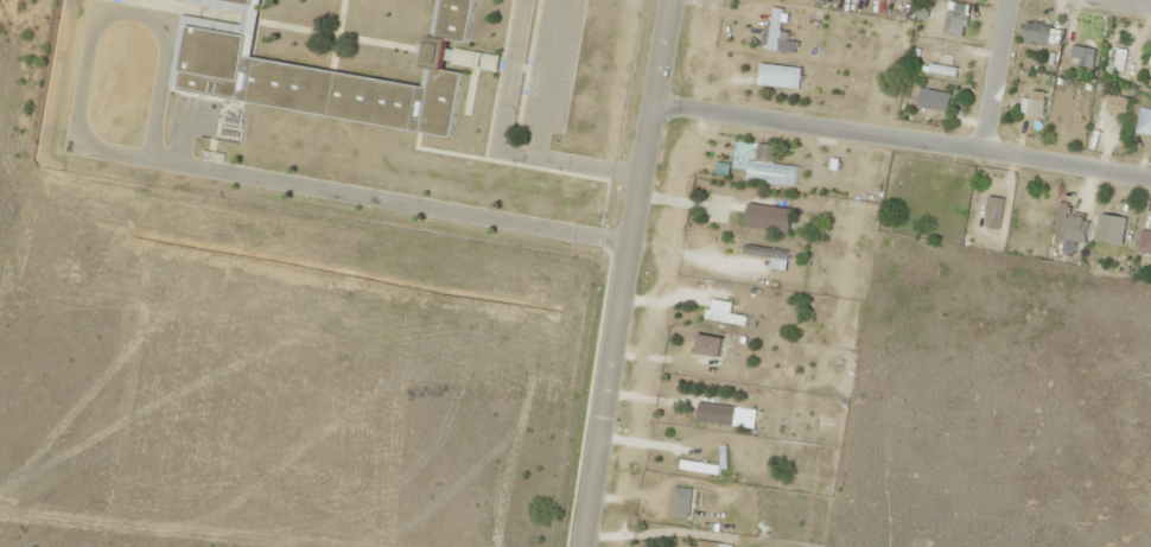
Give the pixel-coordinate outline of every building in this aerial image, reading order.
[(464,73),(445,70),(449,41),(471,44),(478,0),(220,0),(246,4),(243,24),(183,16),(172,94),(456,134),(464,73)] [(789,28),(763,22),(760,37),(786,43),(789,28)] [(755,75),(792,79),(793,68),(756,64),(755,75)] [(759,179),(760,162),(737,161),(736,178),(759,179)] [(751,200),(732,197),(728,227),(747,230),(751,200)] [(723,339),(701,337),(700,354),(721,356),(723,339)] [(736,406),(699,404),(698,424),(735,426),(736,406)]
